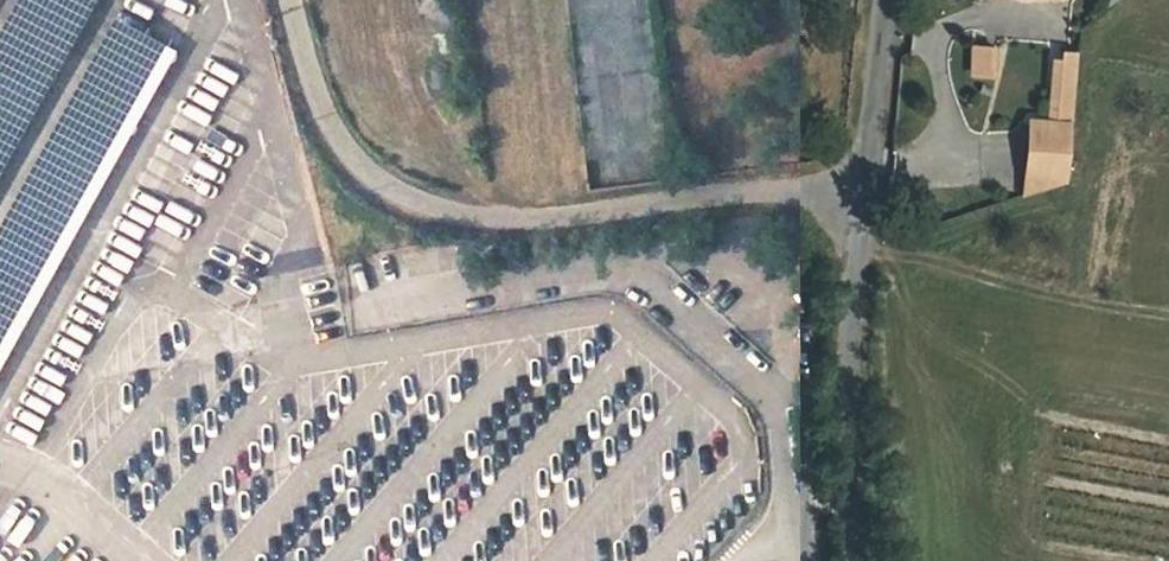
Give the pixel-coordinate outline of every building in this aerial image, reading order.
[(999,78),(1000,45),(969,45),(968,78),(999,78)] [(1024,187),(1071,188),(1075,54),(1049,54),(1048,116),(1025,116),(1024,187)]
